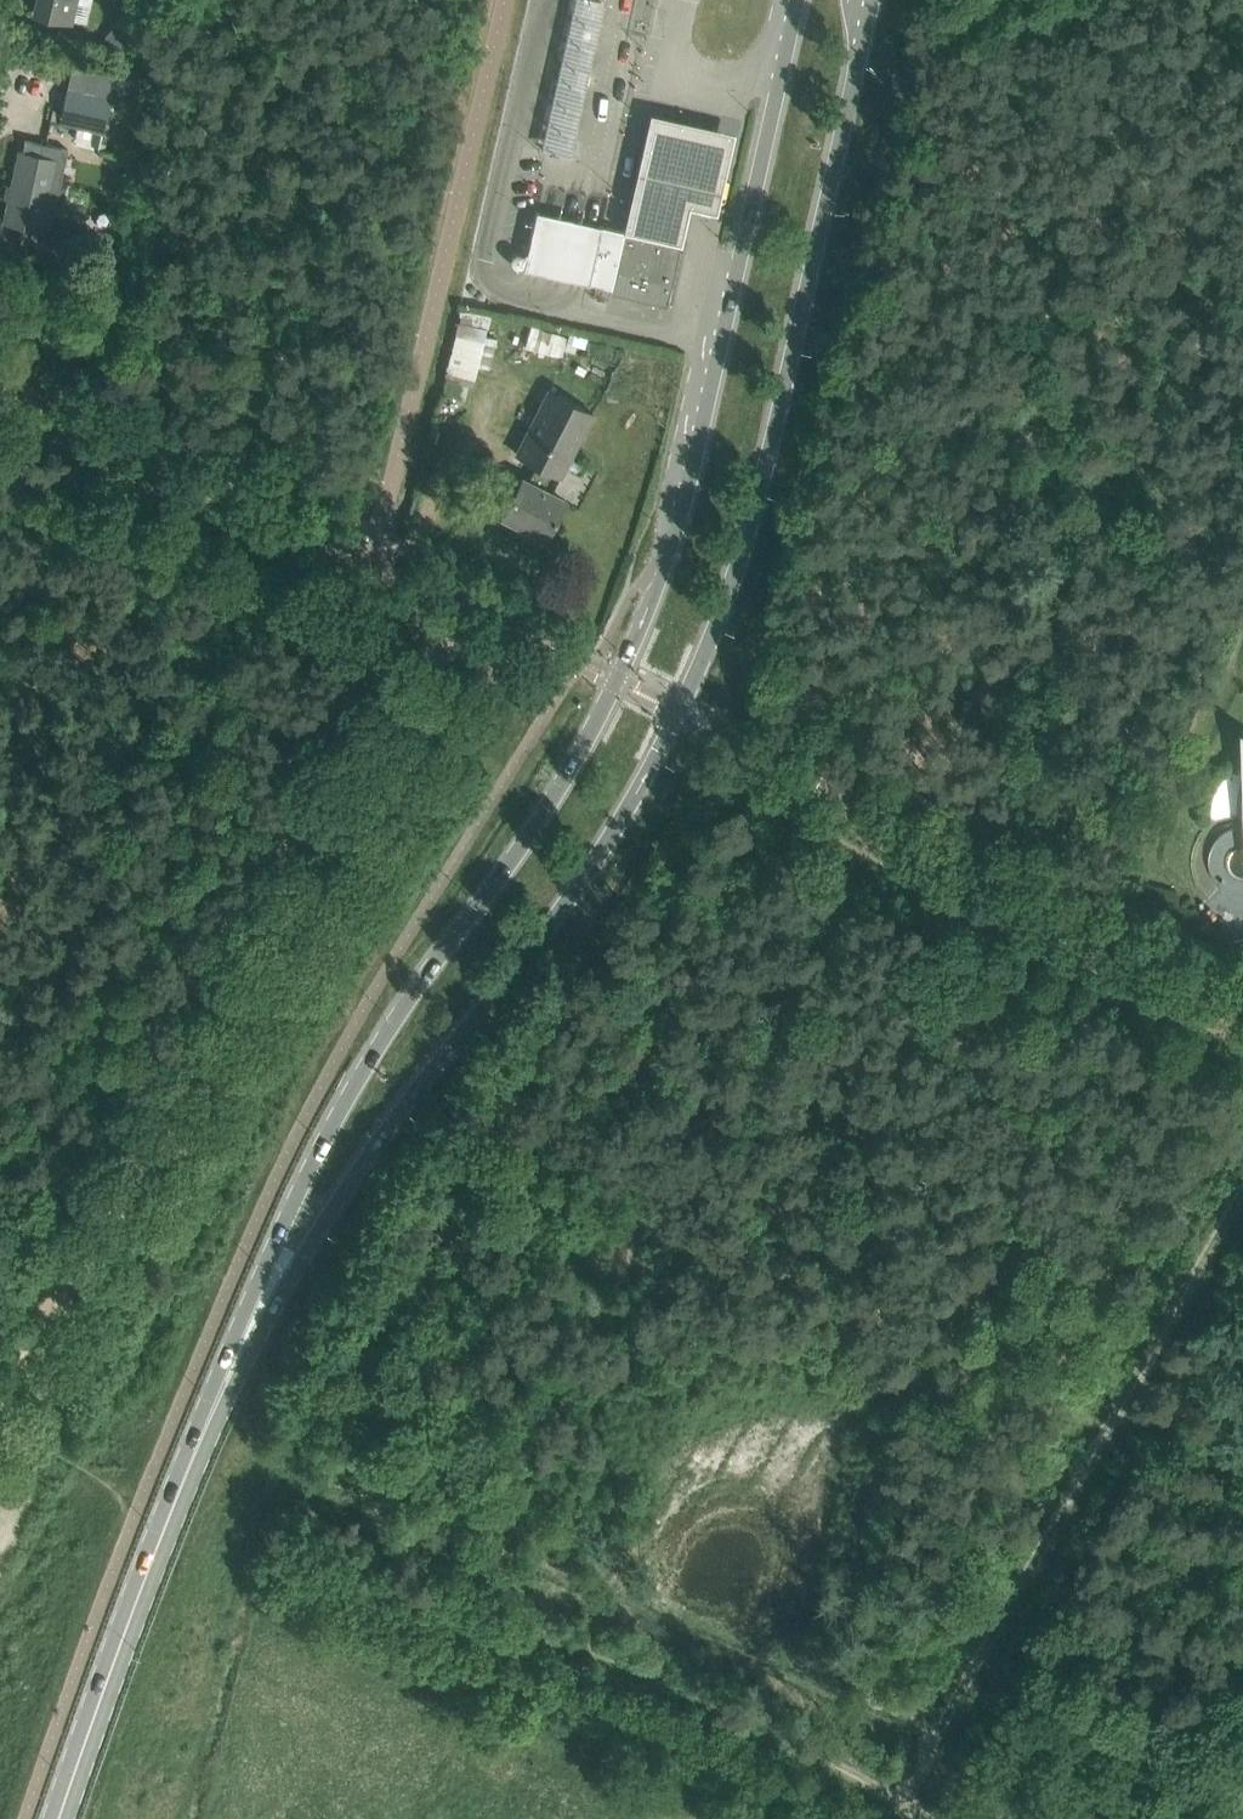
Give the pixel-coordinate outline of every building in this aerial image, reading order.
[(34,10),(70,18),(74,0),(36,0),(34,10)] [(123,22),(104,45),(118,56),(136,33),(123,22)] [(561,64),(557,78),(585,85),(586,85),(589,70),(588,70),(561,64)] [(72,67),(60,121),(62,122),(77,125),(73,145),(98,151),(115,77),(72,67)] [(733,130),(649,112),(623,228),(681,241),(690,203),(715,208),(733,130)] [(54,158),(22,151),(20,150),(4,221),(40,229),(55,158),(54,158)] [(536,211),(523,268),(567,278),(611,288),(623,230),(581,221),(536,211)] [(667,305),(681,241),(623,228),(623,230),(611,288),(609,292),(667,305)] [(488,381),(496,310),(464,307),(456,377),(488,381)] [(570,330),(567,340),(585,346),(588,336),(570,330)] [(521,477),(502,514),(504,515),(504,514),(544,534),(543,536),(545,537),(564,499),(549,492),(558,474),(559,475),(592,412),(549,390),(516,453),(536,463),(527,480),(521,477)]
